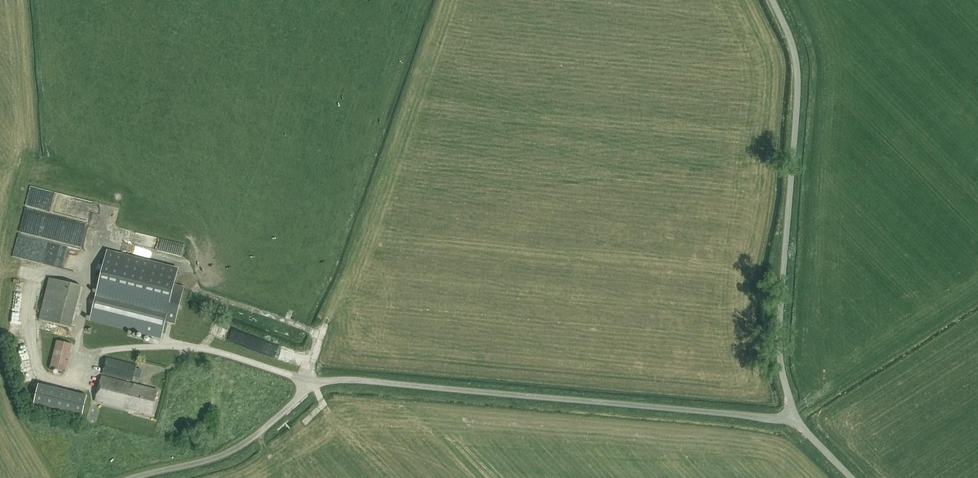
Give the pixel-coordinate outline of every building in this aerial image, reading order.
[(31,228),(43,231),(46,217),(53,219),(54,211),(37,207),(35,219),(33,219),(31,228)] [(77,216),(72,237),(88,240),(89,235),(82,234),(83,227),(90,229),(92,220),(77,216)] [(18,248),(81,262),(85,244),(22,230),(18,248)] [(178,270),(133,259),(107,252),(90,321),(161,339),(165,322),(175,324),(184,288),(174,285),(178,270)] [(49,279),(39,320),(71,328),(81,287),(49,279)] [(225,341),(230,328),(215,322),(210,334),(225,341)] [(21,337),(31,333),(28,327),(18,331),(21,337)] [(57,341),(50,369),(66,373),(73,345),(57,341)] [(29,372),(37,370),(33,357),(34,356),(31,346),(22,349),(29,372)] [(107,358),(103,375),(132,382),(137,366),(107,358)] [(152,416),(158,391),(102,377),(96,402),(152,416)] [(87,396),(38,385),(34,404),(82,416),(87,396)]
